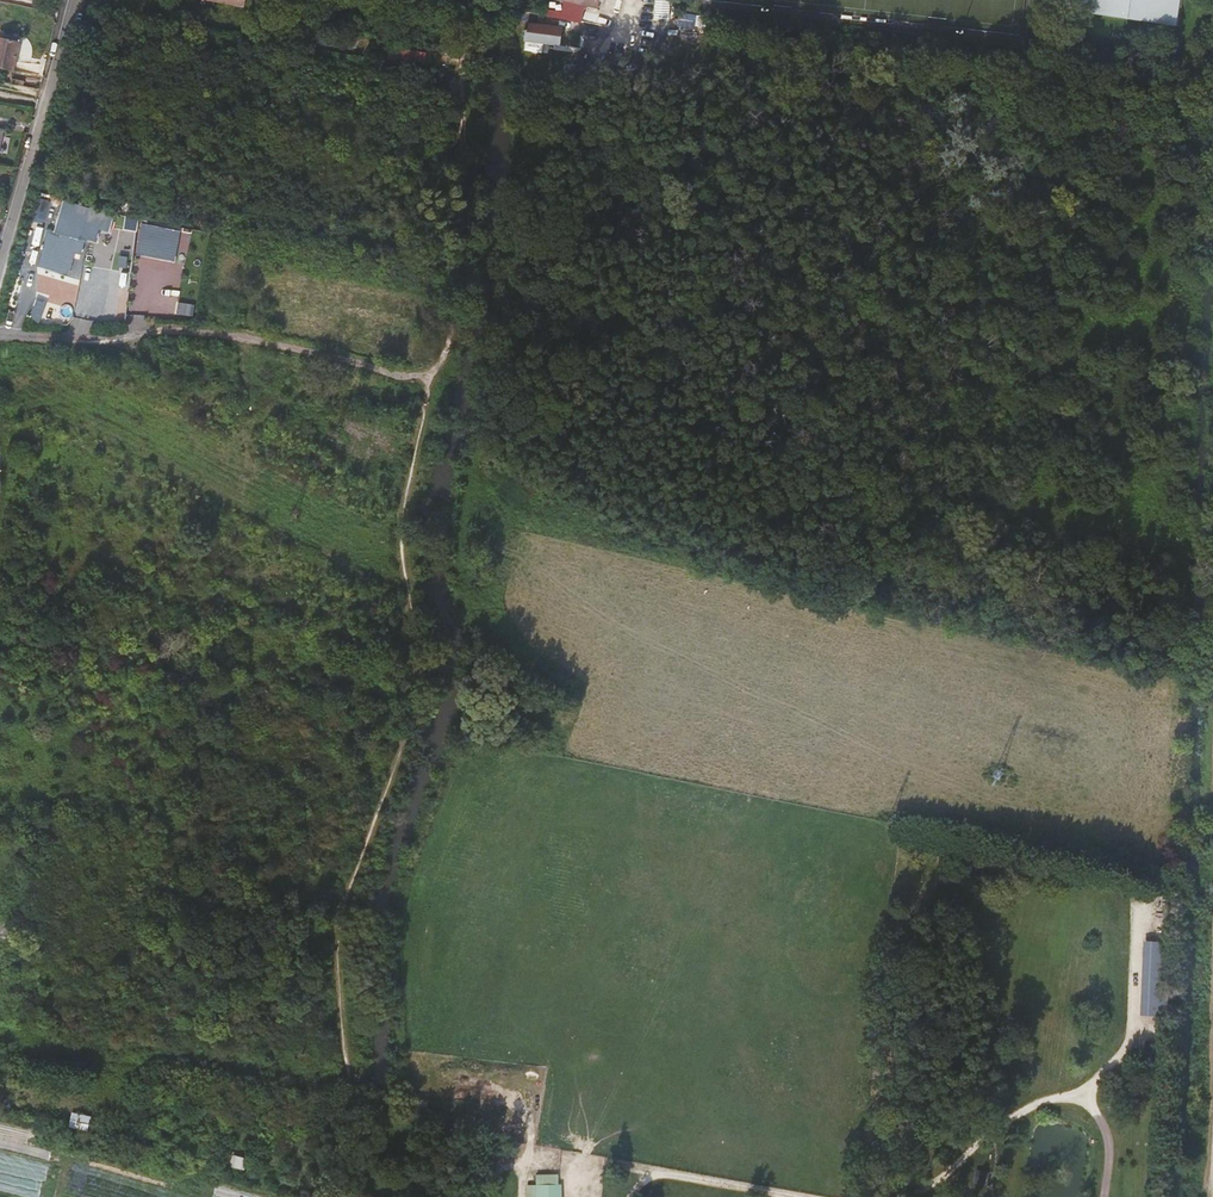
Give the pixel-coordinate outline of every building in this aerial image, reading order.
[(669,0),(653,0),(653,18),(668,18),(669,0)] [(1067,5),(1181,19),(1183,0),(1068,0),(1067,5)] [(581,21),(583,9),(561,6),(560,8),(550,6),(549,13),(558,15),(558,17),(581,21)] [(558,46),(560,28),(526,23),(524,40),(558,46)] [(0,39),(0,69),(12,71),(18,42),(0,39)] [(84,207),(72,205),(69,216),(81,219),(84,207)] [(126,218),(125,228),(138,230),(139,219),(126,218)] [(137,253),(176,261),(182,230),(143,222),(137,253)] [(79,237),(54,230),(44,264),(69,272),(79,237)] [(119,248),(115,268),(127,270),(132,251),(119,248)] [(81,290),(80,316),(106,317),(107,287),(98,287),(98,290),(81,290)] [(1156,957),(1152,1016),(1166,1017),(1170,958),(1156,957)] [(1141,995),(1140,1011),(1147,1012),(1149,996),(1141,995)] [(86,1120),(70,1117),(68,1127),(84,1130),(86,1120)] [(12,1156),(10,1174),(51,1179),(53,1161),(12,1156)] [(244,1158),(233,1156),(230,1166),(242,1169),(244,1158)] [(537,1176),(537,1196),(561,1196),(561,1184),(558,1184),(558,1176),(537,1176)]
